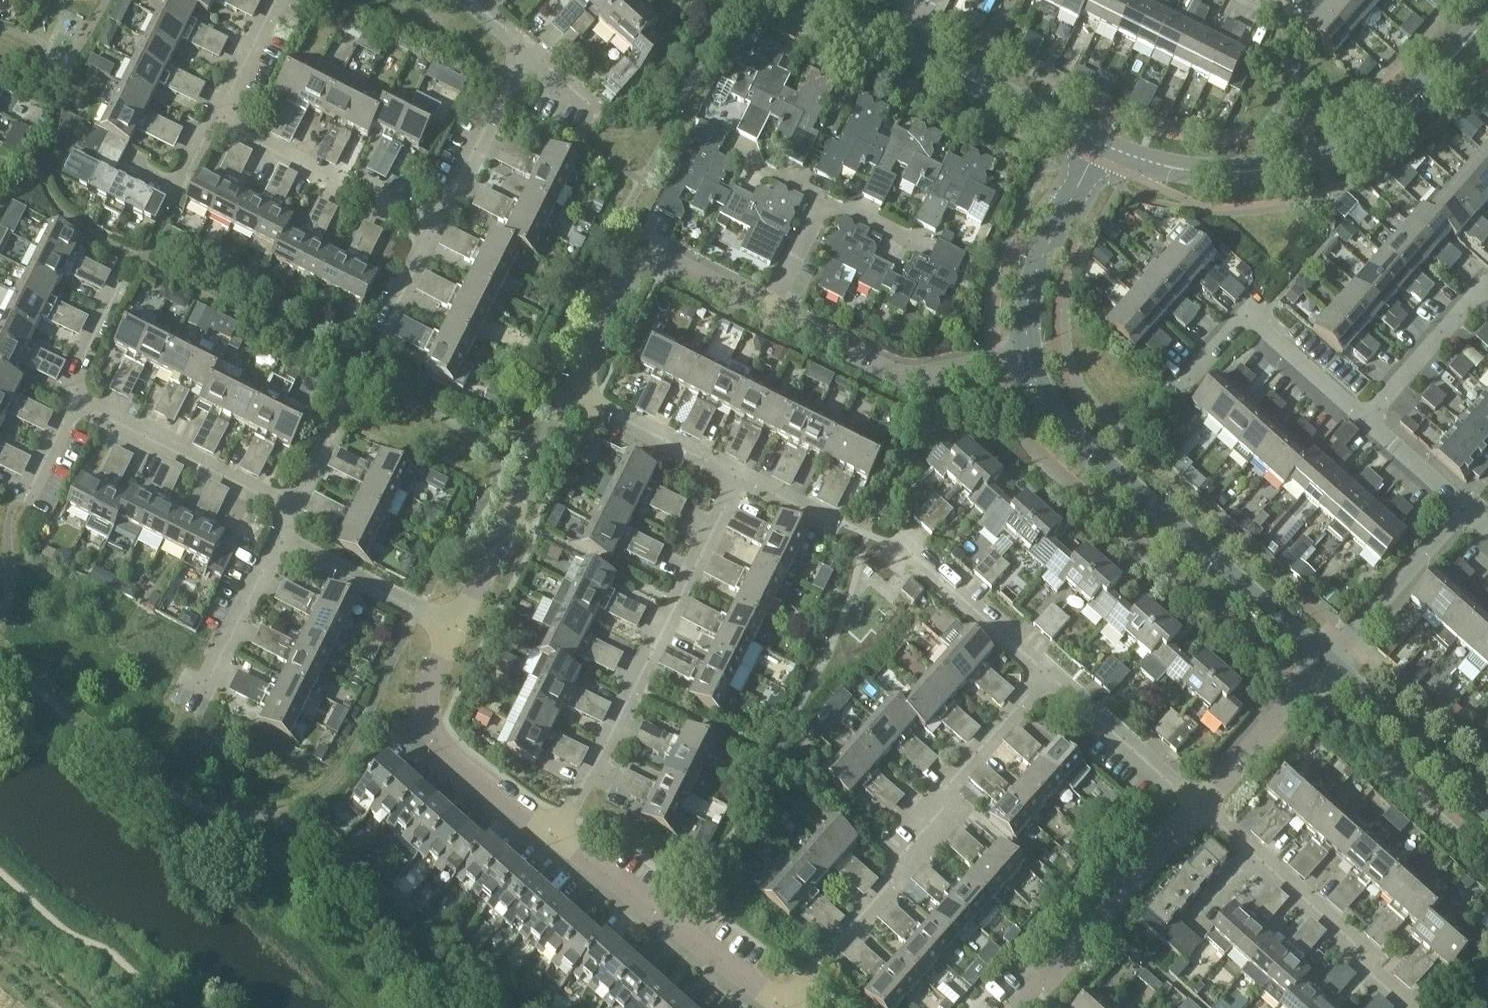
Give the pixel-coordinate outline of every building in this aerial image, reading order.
[(109,21),(121,27),(131,5),(121,0),(120,0),(109,21)] [(184,0),(166,0),(158,15),(205,39),(210,30),(191,21),(198,7),(184,0)] [(198,7),(198,6),(209,11),(215,0),(184,0),(198,7)] [(234,7),(253,17),(262,0),(238,0),(234,7)] [(509,0),(491,0),(501,9),(509,0)] [(595,0),(574,0),(551,26),(563,37),(570,29),(595,0)] [(642,9),(631,0),(619,0),(616,2),(614,0),(595,0),(570,29),(581,39),(597,21),(617,38),(638,13),(642,9)] [(1042,4),(1060,14),(1067,0),(1044,0),(1042,4)] [(1060,14),(1059,17),(1059,22),(1062,27),(1067,29),(1072,29),(1076,26),(1078,23),(1079,23),(1090,0),(1067,0),(1060,14)] [(1079,23),(1083,17),(1100,26),(1113,0),(1090,0),(1079,23)] [(1100,26),(1119,35),(1136,1),(1134,0),(1113,0),(1100,26)] [(1136,1),(1119,35),(1137,44),(1159,0),(1148,0),(1146,3),(1145,5),(1136,1)] [(1137,44),(1155,53),(1172,19),(1163,14),(1171,0),(1159,0),(1137,44)] [(1306,0),(1301,0),(1296,5),(1307,14),(1311,18),(1315,21),(1307,29),(1335,55),(1349,39),(1306,0)] [(1337,0),(1333,0),(1329,5),(1325,2),(1323,0),(1306,0),(1349,39),(1363,24),(1337,0)] [(1367,0),(1337,0),(1363,24),(1364,23),(1369,27),(1374,26),(1379,23),(1382,18),(1382,15),(1382,12),(1377,8),(1367,0)] [(1377,8),(1384,0),(1367,0),(1377,8)] [(1182,24),(1172,19),(1155,53),(1174,62),(1201,7),(1192,3),(1192,4),(1186,15),(1183,21),(1182,24)] [(1201,7),(1174,62),(1192,71),(1209,38),(1200,33),(1201,31),(1204,25),(1210,12),(1201,7)] [(659,24),(642,9),(638,13),(617,38),(636,55),(627,64),(623,61),(601,85),(616,98),(664,45),(651,33),(659,24)] [(950,10),(946,16),(955,21),(958,14),(950,10)] [(981,35),(987,22),(969,14),(963,26),(981,35)] [(205,39),(158,15),(147,38),(176,52),(182,40),(201,48),(205,39)] [(1423,26),(1414,17),(1401,32),(1400,33),(1410,41),(1423,26)] [(358,43),(365,31),(345,20),(339,33),(358,43)] [(1218,42),(1209,38),(1192,71),(1210,80),(1238,26),(1229,21),(1222,35),(1219,40),(1218,42)] [(109,50),(120,28),(109,23),(98,44),(109,50)] [(560,62),(581,39),(570,29),(563,37),(551,26),(537,42),(560,62)] [(1238,26),(1210,80),(1228,89),(1231,84),(1241,62),(1245,56),(1236,51),(1238,48),(1241,42),(1247,31),(1238,26)] [(205,39),(201,48),(221,59),(230,40),(210,30),(205,39)] [(366,32),(357,49),(379,60),(388,43),(366,32)] [(176,52),(147,38),(135,60),(182,84),(187,75),(169,65),(176,52)] [(778,69),(784,56),(775,51),(769,54),(766,47),(757,42),(752,51),(754,58),(748,60),(744,68),(731,62),(724,76),(712,98),(714,103),(719,105),(725,104),(728,98),(744,106),(745,104),(749,107),(737,133),(757,143),(770,117),(785,89),(791,76),(778,69)] [(1035,60),(1039,51),(1030,47),(1025,55),(1035,60)] [(110,78),(115,69),(93,57),(88,67),(110,78)] [(1049,59),(1046,64),(1055,68),(1059,60),(1054,58),(1049,59)] [(182,84),(135,60),(124,83),(153,97),(159,84),(177,94),(182,84)] [(426,72),(430,64),(422,60),(418,68),(426,72)] [(315,73),(292,61),(277,91),(291,97),(282,115),(292,120),(315,73)] [(1241,62),(1231,84),(1241,89),(1252,68),(1241,62)] [(320,63),(315,73),(292,120),(301,125),(310,107),(323,114),(343,74),(320,63)] [(1369,65),(1359,73),(1364,79),(1373,71),(1369,65)] [(796,95),(785,89),(770,117),(780,121),(778,124),(782,126),(777,136),(789,142),(783,155),(804,166),(819,136),(806,129),(809,123),(815,126),(837,82),(829,78),(821,80),(819,73),(810,69),(805,78),(807,85),(801,87),(796,95)] [(1090,91),(1096,78),(1079,70),(1073,82),(1090,91)] [(365,85),(343,74),(323,114),(336,121),(328,138),(337,143),(360,96),(365,85)] [(1109,100),(1118,82),(1099,74),(1097,78),(1091,91),(1109,100)] [(182,84),(177,94),(198,104),(208,85),(187,75),(182,84)] [(153,97),(124,83),(113,105),(160,129),(164,120),(146,111),(153,97)] [(1146,117),(1158,93),(1140,84),(1128,109),(1146,117)] [(831,141),(816,172),(837,182),(843,169),(857,176),(861,169),(872,175),(890,141),(878,134),(881,127),(879,121),(886,119),(891,109),(882,104),(874,106),(872,99),(863,95),(841,139),(847,142),(844,148),(831,141)] [(383,107),(360,96),(337,143),(346,147),(355,130),(368,137),(374,125),(383,107)] [(388,97),(383,107),(374,125),(388,132),(379,151),(387,155),(410,108),(388,97)] [(1156,103),(1151,111),(1158,114),(1162,106),(1156,103)] [(160,129),(113,105),(101,129),(108,132),(129,143),(136,130),(155,139),(160,129)] [(433,120),(410,108),(387,155),(397,160),(406,142),(419,148),(433,120)] [(1485,128),(1466,113),(1453,128),(1472,143),(1485,128)] [(81,131),(84,124),(64,115),(60,122),(81,131)] [(291,145),(301,125),(292,120),(282,115),(272,136),(291,145)] [(160,129),(155,139),(175,149),(185,130),(164,120),(160,129)] [(672,179),(656,210),(681,222),(685,215),(681,204),(678,203),(685,188),(697,194),(690,208),(704,215),(709,205),(713,207),(715,203),(724,208),(732,194),(719,188),(732,162),(732,161),(719,154),(729,135),(728,134),(701,120),(691,141),(704,148),(698,161),(684,154),(680,164),(681,170),(675,173),(672,179)] [(890,141),(872,175),(862,195),(883,205),(896,178),(889,175),(895,162),(908,169),(901,182),(915,189),(921,179),(924,181),(926,177),(935,182),(942,167),(930,162),(934,154),(932,147),(939,145),(944,135),(935,131),(927,133),(925,125),(915,121),(908,134),(896,128),(890,141)] [(29,132),(15,125),(4,147),(18,154),(29,132)] [(97,155),(102,144),(108,132),(101,129),(96,126),(85,147),(80,145),(63,178),(107,201),(119,178),(118,177),(117,179),(112,176),(118,166),(97,155)] [(1453,137),(1447,131),(1440,139),(1446,144),(1453,137)] [(129,143),(108,132),(102,144),(123,155),(128,145),(129,143)] [(336,168),(346,147),(337,143),(328,138),(317,159),(336,168)] [(497,162),(515,171),(520,162),(524,152),(506,143),(497,162)] [(123,155),(102,144),(97,155),(118,166),(123,155)] [(234,168),(243,173),(252,155),(233,145),(224,163),(234,168)] [(524,152),(520,162),(566,186),(578,162),(550,148),(543,162),(524,152)] [(949,154),(942,167),(935,182),(915,221),(936,232),(947,211),(954,214),(956,209),(969,215),(967,219),(981,225),(996,194),(983,188),(987,180),(985,174),(991,172),(996,162),(988,157),(980,160),(978,152),(969,148),(962,161),(949,154)] [(387,182),(397,160),(387,155),(379,151),(368,173),(387,182)] [(1482,151),(1469,166),(1487,183),(1487,156),(1482,151)] [(566,186),(520,162),(515,171),(534,180),(527,194),(555,208),(566,186)] [(202,175),(187,203),(210,215),(234,168),(224,163),(215,181),(202,175)] [(1455,181),(1483,206),(1487,201),(1487,183),(1469,166),(1455,181)] [(1397,167),(1389,176),(1395,182),(1403,173),(1397,167)] [(234,168),(210,215),(233,227),(248,198),(234,190),(243,173),(234,168)] [(279,191),(288,195),(297,177),(278,168),(269,186),(279,191)] [(125,210),(137,187),(136,187),(135,188),(126,183),(127,182),(119,178),(107,201),(103,209),(121,218),(125,210)] [(1442,197),(1487,237),(1487,224),(1476,214),(1483,206),(1455,181),(1442,197)] [(718,221),(716,224),(726,229),(730,221),(750,231),(740,251),(756,259),(770,266),(784,238),(781,237),(785,228),(789,230),(795,217),(793,210),(800,208),(805,198),(796,193),(795,194),(788,196),(786,189),(786,188),(777,184),(777,185),(773,192),(765,188),(758,190),(755,196),(735,187),(732,194),(724,208),(721,214),(718,221)] [(260,204),(248,198),(233,227),(256,238),(279,191),(269,186),(260,204)] [(154,225),(165,203),(145,192),(145,191),(137,187),(125,210),(154,225)] [(474,207),(493,216),(497,207),(502,197),(483,189),(474,207)] [(279,191),(256,238),(277,249),(272,259),(273,260),(287,231),(287,230),(292,220),(279,213),(288,195),(279,191)] [(555,208),(527,194),(521,207),(502,197),(497,207),(544,231),(555,208)] [(1442,197),(1428,212),(1451,232),(1456,237),(1463,229),(1481,245),(1487,237),(1442,197)] [(604,205),(595,201),(590,212),(599,216),(604,205)] [(319,224),(329,229),(337,212),(319,202),(310,220),(319,224)] [(13,205),(0,230),(14,237),(27,211),(13,205)] [(544,231),(497,207),(493,216),(511,226),(504,240),(532,254),(544,231)] [(1444,240),(1451,232),(1428,212),(1423,207),(1409,223),(1455,264),(1462,256),(1444,240)] [(852,223),(842,218),(838,227),(840,234),(833,236),(828,245),(831,247),(827,255),(824,253),(821,259),(828,263),(815,288),(843,302),(850,288),(849,288),(856,275),(862,279),(859,285),(879,295),(882,289),(889,274),(893,267),(873,257),(876,252),(874,244),(866,240),(870,232),(861,227),(854,228),(852,223)] [(301,238),(287,231),(273,260),(295,271),(319,224),(310,220),(301,238)] [(1204,231),(1193,222),(1187,229),(1197,238),(1204,231)] [(1357,233),(1345,222),(1334,234),(1346,245),(1357,233)] [(1455,264),(1409,223),(1396,238),(1424,263),(1431,255),(1448,271),(1455,264)] [(319,224),(295,271),(318,282),(333,253),(320,247),(329,229),(319,224)] [(364,247),(374,252),(383,234),(364,224),(355,242),(364,247)] [(1206,266),(1215,256),(1180,225),(1166,241),(1172,247),(1220,289),(1225,283),(1206,266)] [(81,240),(52,226),(41,249),(87,273),(92,263),(74,254),(81,240)] [(440,248),(458,257),(464,247),(468,238),(449,229),(440,248)] [(12,237),(0,230),(0,258),(1,259),(12,237)] [(1121,238),(1112,230),(1104,239),(1113,247),(1121,238)] [(929,261),(916,254),(902,281),(889,274),(882,289),(892,294),(890,297),(893,298),(888,308),(903,315),(909,301),(919,306),(924,304),(926,309),(936,314),(940,306),(938,299),(944,298),(949,288),(955,287),(957,281),(955,275),(966,254),(950,246),(954,236),(944,231),(940,241),(939,241),(929,261)] [(231,244),(236,236),(229,233),(225,241),(231,244)] [(532,254),(504,240),(493,234),(486,248),(468,238),(464,247),(510,271),(521,248),(532,254)] [(582,250),(586,241),(574,235),(569,244),(582,250)] [(1396,238),(1382,254),(1428,294),(1435,287),(1417,271),(1424,263),(1396,238)] [(180,245),(191,250),(193,247),(182,241),(180,245)] [(346,260),(333,253),(318,282),(341,294),(364,247),(355,242),(346,260)] [(213,264),(218,254),(197,243),(192,253),(213,264)] [(180,245),(178,249),(189,254),(191,250),(180,245)] [(364,247),(341,294),(364,305),(379,276),(365,269),(374,252),(364,247)] [(510,271),(464,247),(458,257),(477,267),(471,279),(499,293),(510,271)] [(1220,289),(1172,247),(1159,262),(1187,288),(1193,281),(1212,297),(1220,289)] [(1115,260),(1101,248),(1092,259),(1105,271),(1115,260)] [(87,273),(41,249),(29,272),(58,286),(64,273),(82,282),(87,273)] [(1382,254),(1369,269),(1397,294),(1403,286),(1421,302),(1428,294),(1382,254)] [(240,266),(219,256),(213,267),(234,278),(240,266)] [(1187,288),(1159,262),(1145,278),(1192,320),(1198,313),(1179,297),(1187,288)] [(111,273),(92,263),(87,273),(82,282),(102,292),(111,273)] [(1369,269),(1355,284),(1401,325),(1408,317),(1390,302),(1397,294),(1369,269)] [(58,286),(29,272),(18,295),(64,318),(69,308),(51,299),(58,286)] [(417,293),(436,302),(441,292),(445,283),(426,274),(417,293)] [(1192,320),(1145,278),(1132,293),(1160,318),(1166,312),(1185,328),(1192,320)] [(499,293),(471,279),(464,292),(445,283),(441,292),(487,315),(499,293)] [(1355,284),(1341,300),(1369,324),(1376,317),(1394,333),(1401,325),(1355,284)] [(1304,298),(1293,288),(1287,296),(1297,305),(1304,298)] [(166,303),(171,295),(162,290),(158,298),(166,303)] [(487,315),(441,292),(436,302),(454,312),(448,324),(476,338),(487,315)] [(1160,318),(1132,293),(1118,308),(1165,350),(1171,343),(1153,327),(1160,318)] [(64,318),(18,295),(7,317),(35,331),(41,318),(60,327),(64,318)] [(185,313),(189,303),(171,295),(167,304),(185,313)] [(1341,300),(1328,315),(1374,356),(1380,348),(1362,332),(1369,324),(1341,300)] [(216,317),(198,307),(187,328),(205,337),(216,317)] [(691,323),(697,313),(685,307),(680,317),(691,323)] [(89,319),(69,308),(64,318),(60,327),(80,337),(89,319)] [(1165,350),(1118,308),(1104,324),(1132,349),(1139,342),(1158,358),(1165,350)] [(707,315),(700,312),(696,318),(703,321),(707,315)] [(1328,315),(1314,331),(1342,356),(1349,348),(1367,364),(1374,356),(1328,315)] [(0,330),(0,342),(41,363),(46,353),(28,344),(35,331),(7,317),(0,330)] [(152,330),(129,318),(114,347),(128,353),(119,372),(129,377),(152,330)] [(238,328),(217,318),(211,331),(232,341),(238,328)] [(395,338),(413,347),(418,337),(422,328),(404,319),(395,338)] [(731,327),(721,322),(716,331),(727,336),(731,327)] [(476,338),(448,324),(441,337),(422,328),(418,337),(464,360),(476,338)] [(247,344),(251,335),(239,329),(234,338),(247,344)] [(745,334),(734,329),(730,338),(740,343),(745,334)] [(175,341),(152,330),(129,377),(137,381),(147,363),(160,370),(175,341)] [(1476,339),(1487,349),(1487,336),(1482,332),(1476,339)] [(464,360),(418,337),(413,347),(431,356),(425,370),(452,384),(464,360)] [(655,338),(641,366),(655,373),(646,391),(655,396),(678,349),(655,338)] [(239,353),(243,344),(233,339),(229,349),(239,353)] [(761,355),(766,345),(756,340),(753,346),(755,352),(761,355)] [(197,353),(175,341),(160,370),(173,377),(164,394),(174,399),(197,353)] [(12,377),(19,363),(36,373),(41,363),(0,342),(0,371),(12,377)] [(205,393),(215,375),(225,354),(214,348),(209,359),(197,353),(174,399),(183,404),(192,386),(205,393)] [(678,349),(655,396),(664,401),(673,383),(686,389),(701,361),(678,349)] [(518,350),(514,356),(522,360),(526,354),(518,350)] [(778,350),(772,362),(782,367),(788,356),(778,350)] [(67,364),(46,353),(41,363),(36,373),(57,383),(67,364)] [(1455,362),(1468,374),(1474,367),(1461,356),(1455,362)] [(701,361),(686,389),(700,396),(692,414),(700,418),(723,372),(701,361)] [(723,372),(700,418),(710,423),(719,405),(732,412),(746,383),(751,373),(729,361),(723,372)] [(1455,362),(1449,369),(1462,381),(1468,374),(1455,362)] [(828,391),(834,379),(811,367),(805,380),(828,391)] [(1216,377),(1191,405),(1207,419),(1248,373),(1241,367),(1225,385),(1216,377)] [(296,383),(301,373),(292,368),(286,378),(296,383)] [(0,371),(0,399),(30,413),(34,405),(16,396),(23,383),(12,377),(0,371)] [(127,402),(137,381),(129,377),(119,372),(108,393),(127,402)] [(1248,373),(1207,419),(1222,433),(1247,405),(1240,398),(1256,380),(1248,373)] [(237,386),(215,375),(205,393),(199,404),(212,411),(204,428),(213,433),(237,386)] [(847,385),(835,379),(833,385),(844,390),(847,385)] [(99,391),(101,384),(93,381),(90,387),(99,391)] [(746,383),(732,412),(745,419),(736,436),(745,441),(769,395),(746,383)] [(259,398),(237,386),(213,433),(223,437),(231,420),(244,427),(259,398)] [(259,455),(282,409),(288,397),(265,386),(259,398),(244,427),(257,434),(249,450),(259,455)] [(851,398),(854,390),(847,387),(844,394),(851,398)] [(1428,393),(1441,404),(1447,398),(1434,387),(1428,393)] [(655,420),(664,401),(655,396),(646,391),(636,411),(655,420)] [(1487,391),(1474,406),(1487,419),(1487,391)] [(1428,393),(1422,400),(1435,411),(1441,404),(1428,393)] [(173,425),(183,404),(174,399),(164,394),(154,416),(173,425)] [(493,394),(489,402),(495,405),(499,397),(493,394)] [(1247,405),(1222,433),(1238,447),(1279,401),(1271,394),(1255,412),(1247,405)] [(769,395),(745,441),(755,446),(764,428),(777,434),(791,406),(769,395)] [(0,399),(0,427),(1,427),(7,415),(25,424),(30,413),(0,399)] [(1279,401),(1238,447),(1253,460),(1278,432),(1270,425),(1286,407),(1279,401)] [(54,415),(34,405),(30,413),(25,424),(45,434),(54,415)] [(791,406),(777,434),(791,441),(782,459),(791,463),(814,417),(791,406)] [(1474,406),(1460,421),(1487,446),(1487,419),(1474,406)] [(814,417),(791,463),(801,469),(810,451),(822,457),(836,428),(841,420),(818,408),(814,417)] [(305,421),(282,409),(259,455),(268,460),(277,444),(290,450),(305,421)] [(701,443),(710,423),(700,418),(692,414),(682,433),(701,443)] [(1406,417),(1405,418),(1400,424),(1413,436),(1419,429),(1406,417)] [(1278,432),(1253,460),(1268,474),(1309,428),(1302,421),(1286,439),(1278,432)] [(1460,421),(1446,437),(1486,472),(1487,470),(1487,459),(1486,457),(1487,454),(1487,446),(1460,421)] [(1337,443),(1345,449),(1359,435),(1347,425),(1333,441),(1336,444),(1337,443)] [(212,459),(223,437),(213,433),(204,428),(193,449),(212,459)] [(836,428),(822,457),(836,464),(827,482),(836,486),(859,440),(836,428)] [(1309,428),(1268,474),(1283,487),(1309,459),(1301,452),(1317,434),(1309,428)] [(746,465),(755,446),(745,441),(736,436),(727,456),(746,465)] [(1486,472),(1446,437),(1432,453),(1464,481),(1472,472),(1480,479),(1486,472)] [(859,440),(836,486),(846,491),(855,474),(868,480),(882,451),(859,440)] [(947,476),(959,487),(984,458),(966,442),(955,455),(942,444),(926,462),(944,479),(947,476)] [(1314,454),(1309,459),(1283,487),(1284,488),(1289,482),(1304,495),(1345,449),(1337,443),(1336,444),(1321,460),(1314,454)] [(7,459),(11,450),(0,445),(0,455),(7,459)] [(352,469),(357,459),(338,449),(329,469),(348,478),(352,469)] [(1345,449),(1304,495),(1319,509),(1344,481),(1336,474),(1352,456),(1345,449)] [(32,461),(11,450),(7,459),(2,469),(22,480),(32,461)] [(113,450),(105,467),(114,472),(124,477),(133,459),(113,450)] [(258,481),(268,460),(259,455),(249,450),(238,471),(258,481)] [(407,496),(419,473),(382,454),(375,468),(357,459),(352,469),(398,492),(407,496)] [(1182,479),(1192,467),(1178,454),(1168,466),(1182,479)] [(656,470),(627,456),(616,479),(663,502),(667,494),(649,484),(656,470)] [(1002,474),(984,458),(959,487),(970,497),(967,500),(986,516),(1003,497),(991,487),(1002,474)] [(792,488),(801,469),(791,463),(782,459),(772,478),(792,488)] [(165,484),(174,488),(183,471),(165,462),(156,479),(165,484)] [(68,508),(91,519),(114,472),(105,467),(95,486),(82,479),(68,508)] [(398,492),(352,469),(348,478),(365,487),(359,500),(387,515),(398,492)] [(1207,484),(1191,470),(1184,479),(1200,493),(1207,484)] [(1344,481),(1319,509),(1334,523),(1375,477),(1368,470),(1352,488),(1344,481)] [(114,472),(91,519),(113,530),(119,519),(128,502),(115,496),(124,477),(114,472)] [(443,495),(448,485),(431,476),(425,487),(443,495)] [(1350,536),(1375,508),(1367,501),(1383,483),(1375,477),(1334,523),(1328,529),(1343,543),(1350,536)] [(147,498),(133,491),(128,502),(119,519),(142,531),(165,484),(156,479),(147,498)] [(663,502),(616,479),(605,501),(633,516),(640,504),(658,513),(663,502)] [(837,510),(846,491),(836,486),(827,482),(817,501),(837,510)] [(165,484),(142,531),(165,542),(179,513),(165,507),(174,488),(165,484)] [(568,484),(563,494),(570,498),(575,488),(568,484)] [(210,507),(220,512),(229,494),(210,485),(201,503),(210,507)] [(330,514),(335,503),(316,494),(306,514),(325,523),(330,514)] [(687,504),(667,494),(663,502),(658,513),(677,522),(687,504)] [(923,527),(944,503),(935,494),(914,519),(923,527)] [(1218,500),(1224,506),(1230,500),(1223,494),(1218,500)] [(1014,508),(1003,497),(986,516),(1004,532),(1007,529),(1018,540),(1044,511),(1026,495),(1014,508)] [(1375,508),(1350,536),(1365,550),(1406,504),(1398,497),(1382,515),(1375,508)] [(387,515),(359,500),(352,513),(335,503),(330,514),(376,537),(387,515)] [(633,516),(605,501),(593,524),(640,547),(645,538),(627,529),(633,516)] [(193,520),(179,513),(165,542),(187,553),(210,507),(201,503),(193,520)] [(923,527),(932,535),(953,511),(944,503),(923,527)] [(1406,504),(1365,550),(1381,564),(1406,535),(1398,528),(1413,510),(1406,504)] [(1267,514),(1275,520),(1283,511),(1275,505),(1267,514)] [(419,506),(412,508),(414,515),(421,513),(419,506)] [(211,565),(225,537),(211,530),(220,512),(210,507),(187,553),(211,565)] [(555,534),(566,513),(557,509),(546,530),(555,534)] [(726,529),(746,539),(750,530),(756,519),(736,510),(726,529)] [(1061,527),(1044,511),(1018,540),(1030,550),(1027,552),(1046,569),(1062,550),(1050,539),(1061,527)] [(442,518),(431,513),(419,534),(430,540),(442,518)] [(1245,533),(1251,526),(1236,513),(1230,520),(1245,533)] [(376,537),(330,514),(325,523),(342,532),(335,546),(364,560),(376,537)] [(756,519),(750,530),(798,554),(810,530),(781,516),(774,529),(756,519)] [(640,547),(593,524),(582,547),(610,561),(617,549),(635,558),(640,547)] [(1263,533),(1254,526),(1246,535),(1255,543),(1263,533)] [(798,554),(750,530),(746,539),(765,548),(758,562),(787,576),(798,554)] [(663,547),(645,538),(640,547),(635,558),(654,567),(663,547)] [(1292,574),(1314,548),(1304,540),(1290,555),(1288,553),(1280,563),(1292,574)] [(1270,549),(1275,554),(1282,547),(1276,542),(1270,549)] [(1074,561),(1062,550),(1046,569),(1049,572),(1042,580),(1057,593),(1066,582),(1078,593),(1103,564),(1085,548),(1074,561)] [(66,568),(72,555),(58,549),(52,562),(66,568)] [(563,556),(551,550),(546,561),(557,567),(563,556)] [(992,551),(974,572),(982,580),(1001,559),(992,551)] [(703,575),(723,585),(728,575),(733,566),(713,555),(703,575)] [(1001,559),(982,580),(992,588),(1010,567),(1001,559)] [(67,569),(75,573),(79,564),(71,560),(67,569)] [(1386,575),(1393,568),(1386,561),(1379,569),(1386,575)] [(1435,572),(1410,600),(1426,615),(1468,568),(1460,561),(1443,579),(1435,572)] [(787,576),(758,562),(752,575),(733,566),(728,575),(775,599),(787,576)] [(615,577),(586,563),(575,587),(621,610),(625,601),(607,592),(615,577)] [(1302,563),(1291,575),(1306,588),(1316,576),(1302,563)] [(1121,580),(1103,564),(1078,593),(1089,603),(1087,606),(1105,622),(1122,603),(1110,593),(1121,580)] [(1468,568),(1426,615),(1441,628),(1467,600),(1459,593),(1475,575),(1468,568)] [(110,589),(116,579),(96,569),(90,580),(110,589)] [(775,599),(728,575),(723,585),(742,595),(736,607),(764,621),(775,599)] [(911,580),(901,592),(915,604),(925,592),(911,580)] [(276,602),(295,611),(299,602),(304,591),(285,582),(276,602)] [(621,610),(575,587),(564,582),(553,604),(592,624),(598,612),(616,620),(621,610)] [(150,593),(153,586),(147,583),(144,590),(150,593)] [(826,589),(818,585),(815,593),(823,597),(826,589)] [(134,601),(138,592),(129,587),(124,597),(134,601)] [(304,591),(299,602),(346,625),(357,602),(328,587),(322,600),(304,591)] [(1342,598),(1333,590),(1323,601),(1331,609),(1342,598)] [(1441,628),(1457,642),(1487,607),(1487,591),(1474,607),(1467,600),(1441,628)] [(155,611),(161,599),(153,595),(147,606),(155,611)] [(644,611),(625,601),(621,610),(616,620),(635,629),(644,611)] [(681,619),(701,630),(706,620),(710,611),(691,601),(681,619)] [(1134,614),(1122,603),(1105,622),(1123,638),(1126,635),(1137,646),(1163,617),(1145,601),(1134,614)] [(346,625),(299,602),(295,611),(312,620),(306,633),(335,648),(346,625)] [(585,638),(592,624),(553,604),(542,627),(552,632),(599,655),(603,647),(585,638)] [(1052,604),(1033,625),(1042,633),(1061,612),(1052,604)] [(764,621),(736,607),(729,621),(710,611),(706,620),(752,644),(764,621)] [(1457,642),(1472,655),(1487,638),(1487,607),(1457,642)] [(1061,612),(1042,633),(1051,641),(1070,620),(1061,612)] [(194,628),(198,617),(190,613),(185,624),(194,628)] [(1181,633),(1163,617),(1137,646),(1149,656),(1141,666),(1141,671),(1156,685),(1165,675),(1181,656),(1170,646),(1181,633)] [(752,644),(706,620),(701,630),(720,639),(713,652),(741,666),(752,644)] [(276,646),(281,637),(263,628),(253,647),(272,656),(276,646)] [(969,631),(952,651),(991,686),(999,677),(983,664),(993,652),(969,631)] [(599,655),(552,632),(541,655),(570,669),(576,657),(594,666),(599,655)] [(335,648),(306,633),(299,645),(281,637),(276,646),(323,670),(335,648)] [(913,647),(920,639),(913,633),(906,641),(913,647)] [(1487,668),(1487,638),(1472,655),(1466,662),(1482,676),(1487,669),(1487,668)] [(323,670),(276,646),(272,656),(290,665),(283,678),(312,693),(323,670)] [(657,666),(677,676),(683,665),(687,656),(667,646),(657,666)] [(622,657),(603,647),(599,655),(594,666),(613,675),(622,657)] [(952,651),(936,670),(959,691),(969,680),(985,693),(991,686),(952,651)] [(741,666),(713,652),(706,666),(687,656),(683,665),(730,689),(741,666)] [(1193,667),(1181,656),(1165,675),(1183,691),(1185,689),(1197,699),(1223,670),(1205,654),(1193,667)] [(509,680),(517,663),(501,655),(493,672),(509,680)] [(573,688),(579,675),(542,656),(531,678),(540,683),(586,705),(590,697),(573,688)] [(1112,657),(1093,679),(1102,686),(1121,665),(1112,657)] [(730,689),(683,665),(677,676),(697,685),(690,698),(718,712),(730,689)] [(1121,665),(1102,686),(1111,695),(1130,673),(1121,665)] [(790,667),(786,676),(791,678),(796,669),(790,667)] [(936,670),(919,689),(958,724),(965,715),(950,702),(959,691),(936,670)] [(1241,686),(1223,670),(1197,699),(1209,710),(1206,712),(1225,729),(1242,710),(1229,699),(1241,686)] [(231,692),(249,700),(253,691),(258,682),(240,673),(231,692)] [(1014,691),(999,677),(991,686),(985,693),(1001,707),(1014,691)] [(312,693),(283,678),(276,691),(258,682),(253,691),(301,715),(312,693)] [(359,691),(362,685),(354,681),(351,686),(359,691)] [(586,705),(540,683),(529,705),(558,720),(564,708),(581,716),(586,705)] [(872,697),(877,692),(869,684),(863,690),(872,697)] [(487,702),(492,693),(483,688),(478,697),(487,702)] [(836,717),(853,698),(841,688),(825,707),(836,717)] [(892,700),(917,721),(926,729),(936,718),(951,731),(958,724),(919,689),(902,708),(893,699),(892,700)] [(301,715),(253,691),(249,700),(267,710),(260,724),(289,738),(301,715)] [(610,707),(590,697),(586,705),(581,716),(601,726),(610,707)] [(774,706),(762,700),(759,706),(772,712),(774,706)] [(892,700),(876,719),(915,753),(922,746),(906,732),(917,721),(892,700)] [(354,706),(346,702),(341,711),(349,715),(354,706)] [(558,720),(529,705),(518,728),(564,751),(568,743),(550,735),(558,720)] [(823,721),(830,714),(824,709),(818,716),(823,721)] [(338,736),(349,715),(337,710),(326,730),(338,736)] [(1171,710),(1153,731),(1162,739),(1180,718),(1171,710)] [(493,719),(481,713),(474,726),(486,733),(493,719)] [(980,728),(965,715),(958,724),(951,731),(966,744),(980,728)] [(1176,752),(1197,728),(1183,715),(1180,718),(1162,739),(1176,752)] [(876,719),(859,738),(883,759),(892,749),(907,762),(915,753),(876,719)] [(633,742),(653,752),(657,743),(662,733),(642,723),(633,742)] [(1002,742),(1019,757),(1026,750),(1033,741),(1015,726),(1002,742)] [(564,751),(518,728),(506,752),(535,766),(541,753),(559,762),(564,751)] [(662,733),(657,743),(704,766),(716,743),(687,729),(680,742),(662,733)] [(859,738),(842,757),(881,791),(888,784),(873,771),(883,759),(859,738)] [(1091,773),(1058,743),(1048,755),(1033,741),(1026,750),(1065,784),(1065,785),(1073,793),(1091,773)] [(587,752),(568,743),(564,751),(559,762),(578,771),(587,752)] [(704,766),(657,743),(653,752),(671,761),(664,774),(693,788),(704,766)] [(937,759),(922,746),(915,753),(907,762),(923,775),(937,759)] [(313,761),(321,765),(328,751),(320,747),(313,761)] [(1065,784),(1026,750),(1019,757),(1034,771),(1025,782),(1048,803),(1065,785),(1065,784)] [(874,800),(881,791),(842,757),(825,776),(849,797),(859,786),(874,800)] [(378,803),(403,774),(388,761),(355,798),(370,811),(378,803)] [(968,778),(986,795),(993,787),(1000,779),(982,763),(968,778)] [(610,787),(630,797),(635,788),(640,778),(619,768),(610,787)] [(1265,818),(1273,826),(1308,787),(1289,769),(1268,793),(1279,803),(1265,818)] [(396,814),(419,788),(403,774),(378,803),(370,811),(386,826),(396,814)] [(693,788),(664,774),(658,787),(640,778),(635,788),(682,811),(693,788)] [(1048,803),(1025,782),(1015,793),(1000,779),(993,787),(1032,822),(1048,803)] [(903,798),(888,784),(881,791),(874,800),(889,814),(903,798)] [(1032,822),(993,787),(986,795),(1001,808),(991,820),(1014,841),(1032,822)] [(1308,787),(1273,826),(1281,832),(1295,817),(1306,827),(1327,803),(1308,787)] [(411,830),(436,803),(419,788),(396,814),(386,826),(402,840),(411,830)] [(682,811),(635,788),(630,797),(648,806),(641,820),(670,834),(682,811)] [(434,836),(451,817),(436,803),(411,830),(402,840),(418,855),(434,836)] [(1327,803),(1306,827),(1316,836),(1303,852),(1311,859),(1346,820),(1327,803)] [(717,826),(721,817),(715,814),(710,823),(717,826)] [(782,829),(789,821),(782,814),(774,822),(782,829)] [(1087,839),(1102,823),(1093,815),(1079,832),(1087,839)] [(444,858),(468,832),(451,817),(434,836),(418,855),(434,869),(444,858)] [(1273,826),(1265,818),(1251,833),(1268,848),(1281,832),(1273,826)] [(342,828),(333,820),(326,827),(336,835),(342,828)] [(1346,820),(1311,859),(1319,866),(1332,851),(1343,861),(1365,837),(1346,820)] [(833,822),(816,841),(855,876),(862,868),(846,854),(857,843),(853,839),(833,822)] [(943,843),(960,859),(967,851),(975,843),(957,827),(943,843)] [(454,879),(484,846),(468,832),(444,858),(434,869),(450,883),(454,879)] [(1365,837),(1343,861),(1354,871),(1341,885),(1349,893),(1384,854),(1365,837)] [(699,840),(696,847),(705,851),(710,842),(703,839),(699,840)] [(816,841),(799,860),(823,881),(832,870),(848,884),(855,876),(816,841)] [(476,886),(504,856),(488,842),(484,846),(454,879),(456,880),(470,893),(476,886)] [(1024,866),(1000,845),(990,856),(975,843),(967,851),(1006,885),(1024,866)] [(1213,876),(1228,859),(1210,843),(1201,853),(1194,846),(1186,856),(1193,862),(1187,868),(1205,885),(1206,886),(1213,877),(1213,876)] [(1006,885),(967,851),(960,859),(975,872),(965,883),(989,904),(1006,885)] [(1319,866),(1303,852),(1289,867),(1305,881),(1319,866)] [(1384,854),(1349,893),(1357,899),(1370,885),(1381,895),(1403,871),(1384,854)] [(499,894),(520,870),(504,856),(476,886),(470,893),(486,907),(499,894)] [(799,860),(782,879),(822,913),(828,906),(813,892),(823,881),(799,860)] [(1205,885),(1187,868),(1180,862),(1173,871),(1180,877),(1174,884),(1192,899),(1193,900),(1200,892),(1199,891),(1205,885)] [(877,881),(862,868),(855,876),(848,884),(863,897),(877,881)] [(510,913),(536,884),(520,870),(499,894),(486,907),(502,922),(510,913)] [(1403,871),(1381,895),(1392,904),(1378,919),(1387,926),(1421,888),(1403,871)] [(822,913),(782,879),(775,872),(758,891),(789,919),(799,909),(814,922),(822,913)] [(1186,905),(1192,899),(1174,884),(1166,877),(1159,886),(1166,892),(1161,899),(1178,915),(1179,916),(1187,906),(1186,905)] [(1467,880),(1461,886),(1469,894),(1475,888),(1467,880)] [(989,904),(965,883),(956,894),(941,881),(934,889),(973,923),(989,904)] [(529,924),(552,899),(536,884),(510,913),(502,922),(518,936),(529,924)] [(1349,893),(1341,885),(1328,900),(1343,914),(1357,899),(1349,893)] [(1289,903),(1271,887),(1258,902),(1275,918),(1289,903)] [(1421,888),(1387,926),(1394,933),(1407,918),(1418,928),(1411,937),(1433,913),(1440,905),(1421,888)] [(973,923),(934,889),(927,897),(942,910),(932,921),(956,942),(973,923)] [(1184,927),(1174,919),(1178,915),(1161,899),(1153,892),(1145,901),(1152,907),(1140,921),(1147,927),(1146,928),(1156,937),(1157,936),(1167,945),(1184,927)] [(1036,911),(1042,904),(1035,897),(1029,904),(1036,911)] [(545,939),(568,913),(552,899),(529,924),(518,936),(535,951),(545,939)] [(1244,917),(1234,908),(1208,936),(1209,937),(1210,935),(1228,951),(1227,953),(1228,953),(1232,948),(1267,910),(1258,902),(1244,917)] [(875,920),(893,935),(900,927),(907,919),(889,904),(875,920)] [(843,919),(828,906),(822,913),(814,922),(828,935),(843,919)] [(1267,910),(1232,948),(1251,965),(1272,942),(1262,933),(1275,918),(1267,910)] [(563,952),(585,928),(568,913),(545,939),(535,951),(551,965),(563,952)] [(1433,913),(1411,937),(1422,947),(1409,962),(1417,969),(1451,930),(1433,913)] [(956,942),(932,921),(922,932),(907,919),(900,927),(939,961),(956,942)] [(1394,933),(1378,919),(1365,934),(1381,948),(1394,933)] [(1325,935),(1309,921),(1296,936),(1304,944),(1312,950),(1325,935)] [(452,942),(461,933),(450,922),(441,931),(452,942)] [(939,961),(900,927),(893,935),(907,948),(898,959),(922,980),(939,961)] [(1184,927),(1167,945),(1176,954),(1193,936),(1184,927)] [(571,975),(600,942),(585,928),(563,952),(551,965),(567,980),(571,975)] [(1451,930),(1417,969),(1425,976),(1438,961),(1449,972),(1471,947),(1451,930)] [(1193,936),(1176,954),(1185,962),(1202,944),(1193,936)] [(1262,991),(1304,944),(1296,936),(1282,951),(1272,942),(1251,965),(1243,974),(1262,991)] [(603,971),(620,952),(604,938),(600,942),(571,975),(587,989),(603,971)] [(842,957),(860,973),(867,964),(874,957),(856,941),(842,957)] [(1004,952),(991,941),(977,956),(991,967),(1004,952)] [(1312,950),(1304,944),(1262,991),(1281,1007),(1288,999),(1301,984),(1310,975),(1299,965),(1312,950)] [(610,996),(636,966),(620,952),(603,971),(587,989),(603,1004),(610,996)] [(922,980),(898,959),(888,970),(874,957),(867,964),(906,999),(922,980)] [(989,967),(978,958),(961,978),(971,988),(989,967)] [(1176,979),(1187,965),(1180,959),(1169,973),(1176,979)] [(1425,976),(1409,962),(1396,976),(1412,991),(1425,976)] [(1356,978),(1339,963),(1325,978),(1342,993),(1356,978)] [(867,964),(860,973),(874,986),(864,997),(877,1007),(897,1007),(906,999),(867,964)] [(652,981),(636,966),(610,996),(603,1004),(608,1007),(629,1007),(633,1003),(652,981)] [(1155,994),(1162,987),(1144,970),(1137,978),(1155,994)] [(1301,984),(1288,999),(1281,1007),(1315,1007),(1334,986),(1325,978),(1312,993),(1301,984)] [(668,995),(652,981),(633,1003),(629,1007),(657,1007),(668,995)] [(1164,996),(1172,988),(1166,983),(1159,991),(1164,996)] [(1196,995),(1204,986),(1200,983),(1192,991),(1196,995)] [(1315,1007),(1329,1007),(1342,993),(1334,986),(1315,1007)] [(668,995),(657,1007),(683,1007),(668,995)] [(959,1000),(953,995),(948,1000),(954,1005),(959,1000)] [(1086,997),(1076,1007),(1099,1007),(1086,997)] [(1378,997),(1368,1007),(1389,1007),(1378,997)] [(945,999),(938,1006),(940,1007),(951,1007),(953,1006),(945,999)]
